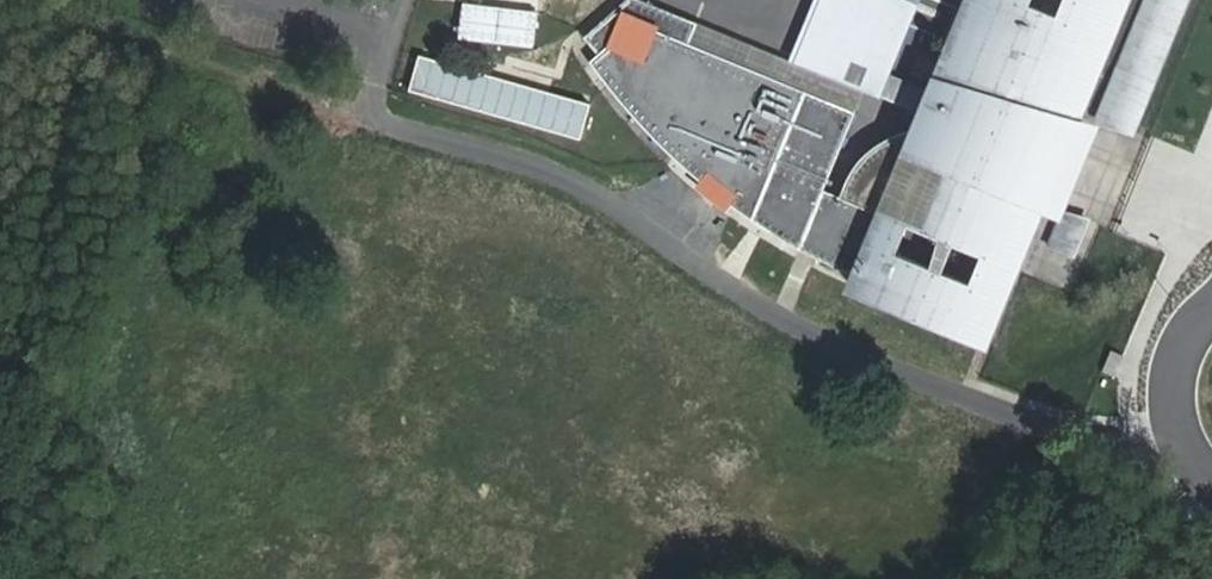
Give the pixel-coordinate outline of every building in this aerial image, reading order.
[(874,96),(903,24),(894,21),(902,1),(903,0),(815,0),(790,62),(874,96)] [(902,1),(894,21),(903,24),(954,45),(938,84),(948,89),(932,131),(919,131),(885,137),(884,140),(867,150),(850,173),(839,198),(814,258),(858,281),(854,291),(981,342),(1011,267),(1000,263),(1026,197),(1052,132),(1064,135),(1119,0),(903,0),(902,1)] [(1103,123),(1145,129),(1198,0),(1146,0),(1103,123)] [(721,201),(798,250),(822,191),(853,113),(829,103),(818,130),(793,120),(804,93),(633,24),(589,64),(651,137),(721,201)] [(938,84),(919,131),(932,131),(948,89),(938,84)] [(829,103),(804,93),(793,120),(818,130),(829,103)] [(1052,132),(1026,197),(1054,208),(1080,140),(1064,135),(1052,132)] [(822,191),(798,250),(814,258),(839,198),(822,191)] [(1092,219),(1065,208),(1049,246),(1077,257),(1092,219)] [(1123,357),(1111,353),(1103,374),(1114,378),(1123,357)]
